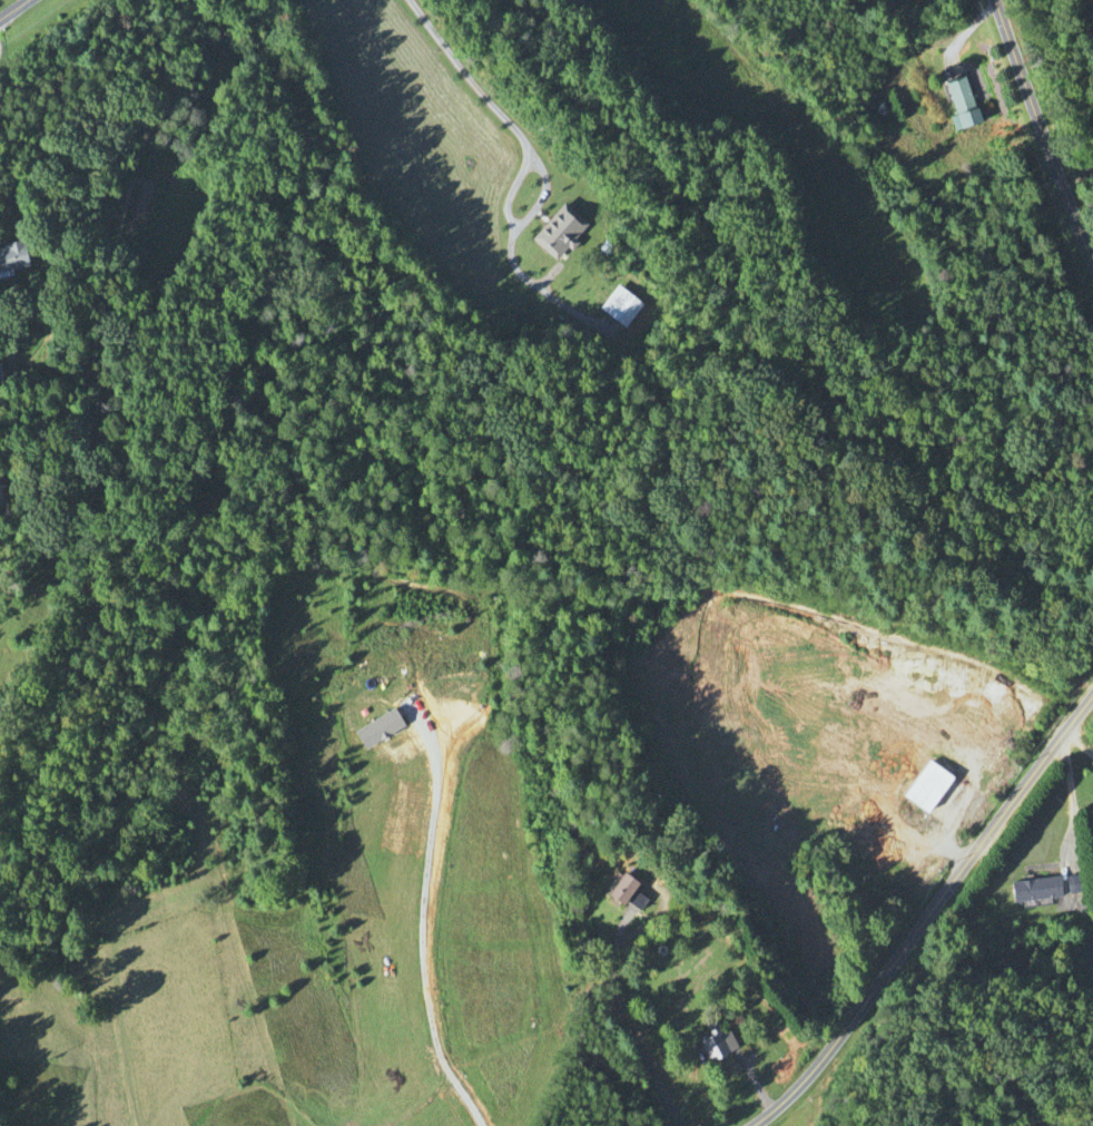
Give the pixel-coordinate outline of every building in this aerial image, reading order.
[(952,130),(978,122),(964,76),(943,83),(953,116),(948,118),(952,130)] [(18,242),(0,246),(0,271),(23,266),(18,242)] [(935,822),(960,785),(925,762),(900,799),(935,822)] [(634,886),(619,875),(602,897),(618,909),(634,886)] [(1010,902),(1059,899),(1058,879),(1009,882),(1010,902)] [(1067,893),(1083,893),(1082,884),(1067,885),(1067,893)] [(717,1036),(715,1030),(697,1036),(704,1062),(735,1053),(729,1033),(717,1036)]
